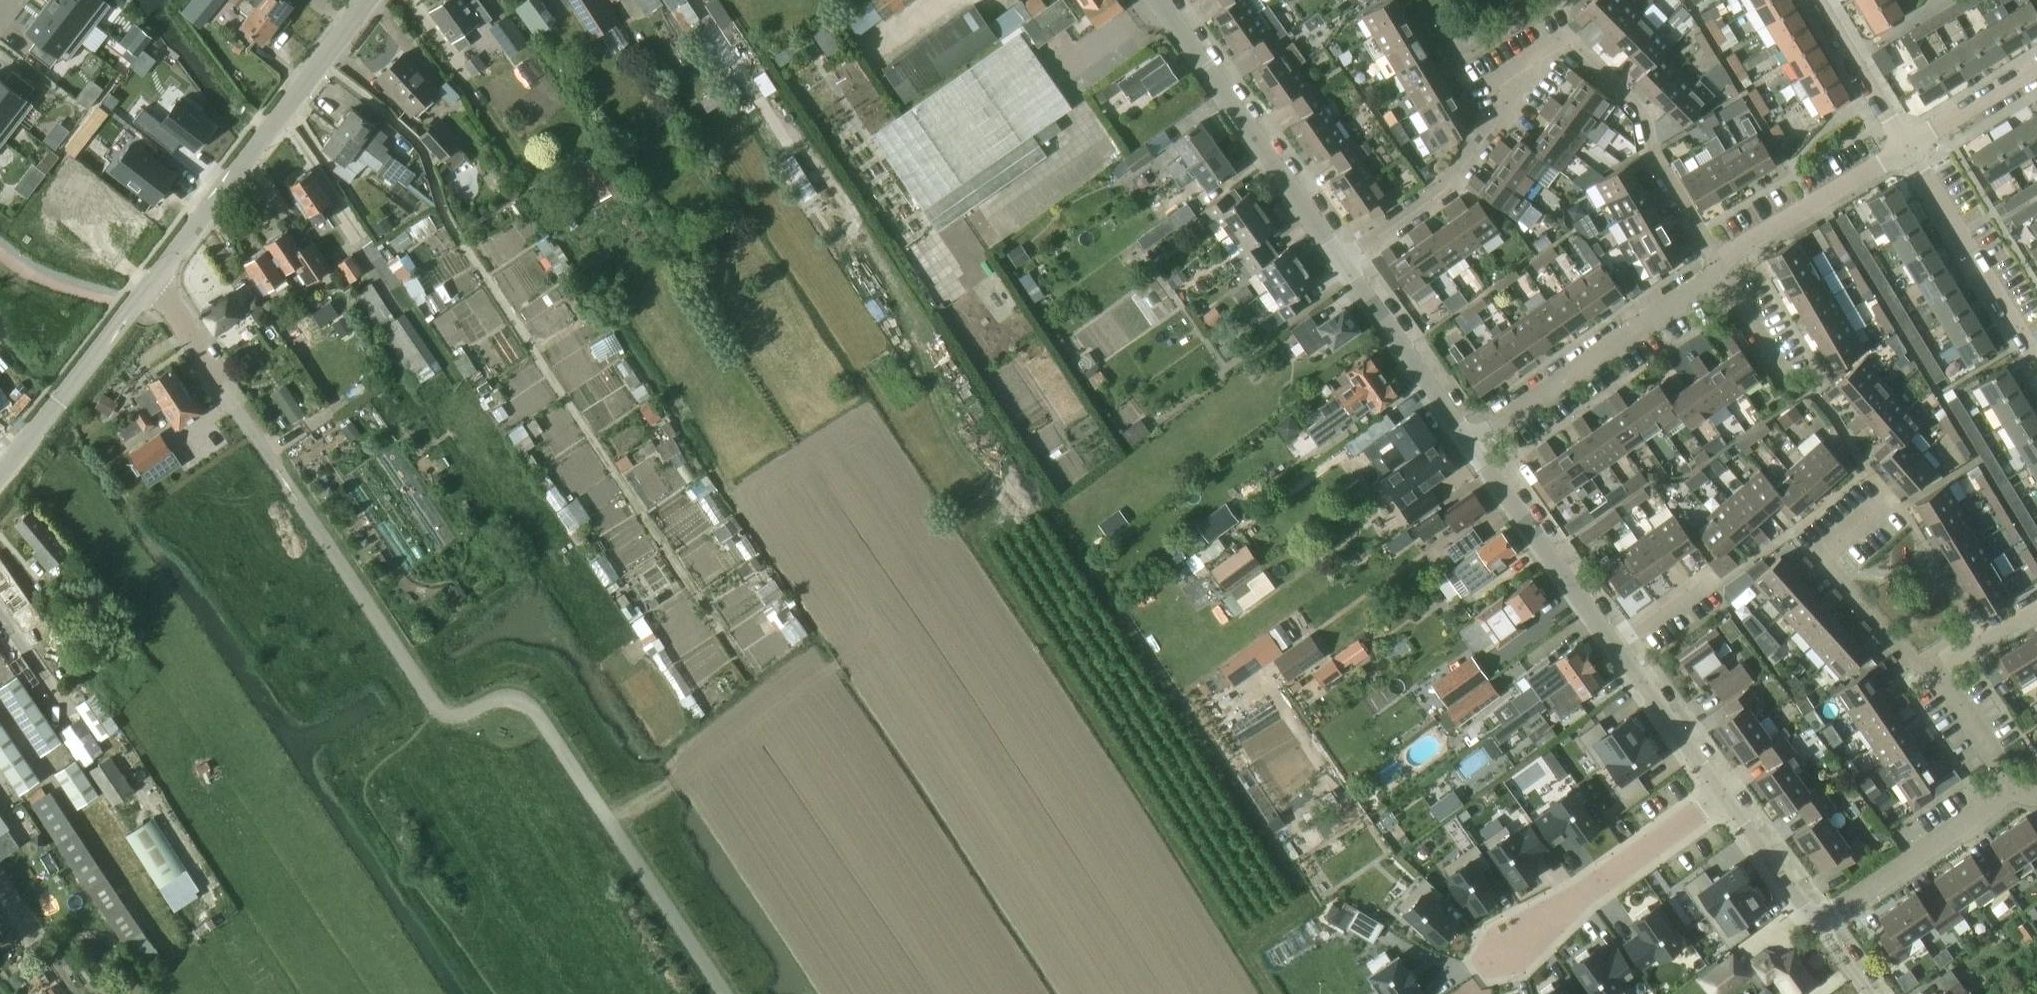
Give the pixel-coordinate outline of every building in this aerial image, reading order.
[(41,11),(82,43),(96,25),(64,0),(50,0),(41,11)] [(96,25),(111,6),(103,0),(64,0),(96,25)] [(230,0),(240,8),(240,9),(249,16),(241,26),(263,44),(279,24),(248,0),(230,0)] [(279,24),(294,5),(288,0),(248,0),(279,24)] [(430,11),(452,41),(453,40),(456,43),(461,50),(469,44),(464,37),(462,33),(477,22),(480,26),(491,18),(478,0),(474,0),(467,5),(463,0),(446,0),(430,11)] [(517,10),(535,36),(553,24),(536,0),(531,0),(517,10)] [(595,37),(620,20),(606,0),(570,0),(595,37)] [(645,15),(662,4),(660,0),(635,0),(645,15)] [(843,16),(857,35),(882,18),(883,19),(910,0),(866,0),(843,16)] [(1077,20),(1064,0),(1058,0),(1023,25),(1038,47),(1077,20)] [(1043,0),(1033,0),(1025,5),(1033,15),(1047,5),(1043,0)] [(1122,8),(1116,0),(1077,0),(1096,27),(1122,8)] [(1212,16),(1225,35),(1256,14),(1265,7),(1260,0),(1218,0),(1223,8),(1212,16)] [(1404,16),(1399,6),(1408,0),(1387,0),(1361,15),(1373,35),(1404,16)] [(1624,0),(1594,0),(1574,19),(1582,27),(1591,18),(1599,26),(1624,0)] [(1605,51),(1641,15),(1626,0),(1624,0),(1599,26),(1607,34),(1597,43),(1605,51)] [(1746,12),(1755,7),(1767,0),(1739,0),(1746,12)] [(1792,9),(1787,0),(1767,0),(1755,7),(1766,25),(1792,9)] [(1893,1),(1893,0),(1855,0),(1866,18),(1893,1)] [(1948,6),(1954,16),(1974,4),(1972,0),(1958,0),(1948,6)] [(678,1),(671,7),(685,26),(692,21),(678,1)] [(1902,16),(1893,1),(1866,18),(1878,37),(1894,27),(1891,23),(1902,16)] [(1014,7),(1013,6),(987,24),(997,38),(1030,15),(1021,2),(1014,7)] [(2008,14),(2025,42),(2036,35),(2036,15),(2029,2),(2008,14)] [(2002,4),(1983,15),(1989,26),(1988,27),(2005,54),(2025,42),(2008,14),(2002,4)] [(997,38),(987,24),(974,5),(881,70),(904,103),(997,38)] [(1256,14),(1225,35),(1238,52),(1249,45),(1256,54),(1280,38),(1286,33),(1267,6),(1265,7),(1256,14)] [(1948,6),(1927,18),(1933,28),(1954,16),(1948,6)] [(1682,7),(1675,14),(1682,22),(1689,14),(1682,7)] [(1777,43),(1803,27),(1792,9),(1766,25),(1777,43)] [(41,11),(27,30),(38,39),(29,51),(51,67),(60,56),(67,62),(82,43),(41,11)] [(1641,15),(1605,51),(1611,57),(1621,48),(1629,56),(1655,30),(1641,15)] [(508,16),(491,29),(509,55),(527,42),(508,16)] [(1410,26),(1404,16),(1373,35),(1363,41),(1375,60),(1385,54),(1427,29),(1421,19),(1410,26)] [(1705,22),(1712,34),(1720,29),(1713,17),(1705,22)] [(1927,18),(1907,31),(1913,40),(1933,28),(1927,18)] [(823,19),(810,28),(827,56),(841,47),(823,19)] [(1787,61),(1814,44),(1803,27),(1777,43),(1781,49),(1787,61)] [(1988,27),(1968,39),(1984,67),(2005,54),(1988,27)] [(1432,37),(1427,29),(1385,54),(1396,72),(1426,54),(1420,44),(1432,37)] [(1720,29),(1712,34),(1718,45),(1727,40),(1720,29)] [(143,30),(128,49),(137,57),(152,37),(143,30)] [(1661,55),(1662,56),(1672,46),(1655,30),(1629,56),(1637,65),(1628,74),(1635,81),(1661,55)] [(1907,31),(1898,36),(1911,56),(1920,52),(1913,40),(1907,31)] [(1694,36),(1701,47),(1708,43),(1701,32),(1694,36)] [(870,137),(896,174),(937,232),(1046,156),(1031,135),(1071,108),(1019,33),(870,137)] [(1262,63),(1251,71),(1264,89),(1294,68),(1305,60),(1293,43),(1287,47),(1280,38),(1256,54),(1262,63)] [(1968,39),(1947,51),(1964,79),(1984,67),(1968,39)] [(1715,54),(1708,43),(1701,47),(1708,58),(1715,54)] [(1777,43),(1741,64),(1745,71),(1781,49),(1777,43)] [(1339,56),(1343,53),(1337,44),(1330,48),(1336,58),(1339,56)] [(1798,78),(1825,62),(1814,44),(1787,61),(1798,78)] [(128,49),(123,56),(132,63),(137,57),(128,49)] [(783,49),(770,58),(776,67),(790,59),(783,49)] [(1349,50),(1343,53),(1339,56),(1344,65),(1351,61),(1352,55),(1349,50)] [(694,51),(680,61),(684,66),(698,57),(694,51)] [(1947,51),(1927,63),(1944,91),(1964,79),(1947,51)] [(1918,69),(1906,76),(1923,104),(1944,91),(1927,63),(1920,52),(1911,56),(1918,69)] [(1726,58),(1733,69),(1741,64),(1734,53),(1726,58)] [(411,114),(438,90),(404,54),(378,78),(411,114)] [(464,64),(473,76),(487,67),(478,54),(464,64)] [(1432,64),(1426,54),(1396,72),(1407,91),(1450,66),(1444,56),(1432,64)] [(1651,97),(1676,71),(1662,56),(1661,55),(1635,81),(1651,97)] [(1160,56),(1118,85),(1130,103),(1148,91),(1153,97),(1177,80),(1160,56)] [(1809,96),(1835,80),(1825,62),(1798,78),(1809,96)] [(1741,64),(1733,69),(1740,80),(1748,75),(1745,71),(1741,64)] [(1455,74),(1450,66),(1407,91),(1418,110),(1448,92),(1442,81),(1455,74)] [(1294,68),(1264,89),(1277,107),(1287,99),(1295,109),(1318,92),(1310,81),(1306,85),(1294,68)] [(19,124),(33,105),(26,99),(35,88),(13,71),(4,82),(0,79),(0,109),(19,124)] [(765,71),(754,78),(765,97),(777,90),(765,71)] [(1569,96),(1598,118),(1611,102),(1571,71),(1565,79),(1575,88),(1569,96)] [(1665,112),(1691,86),(1676,71),(1651,97),(1665,112)] [(1835,80),(1809,96),(1820,114),(1832,107),(1834,112),(1849,103),(1835,80)] [(1700,110),(1708,102),(1713,98),(1696,81),(1691,86),(1665,112),(1682,128),(1683,127),(1700,110)] [(1731,99),(1738,95),(1731,84),(1724,88),(1731,99)] [(1110,85),(1093,96),(1099,105),(1116,93),(1110,85)] [(1369,97),(1376,92),(1372,86),(1365,91),(1369,97)] [(1748,93),(1755,104),(1763,99),(1756,88),(1748,93)] [(110,92),(102,102),(112,110),(120,100),(110,92)] [(716,92),(700,102),(707,113),(722,102),(716,92)] [(1301,118),(1290,126),(1303,144),(1333,123),(1321,106),(1326,103),(1318,92),(1295,109),(1301,118)] [(1454,101),(1448,92),(1418,110),(1430,129),(1472,103),(1466,93),(1454,101)] [(1550,98),(1545,105),(1585,136),(1594,142),(1607,125),(1598,118),(1569,96),(1561,106),(1550,98)] [(143,108),(133,121),(173,152),(182,140),(195,150),(213,127),(195,114),(198,111),(181,98),(162,122),(143,108)] [(1730,105),(1736,115),(1748,108),(1742,98),(1730,105)] [(1763,99),(1755,104),(1762,116),(1770,111),(1763,99)] [(1477,111),(1472,103),(1430,129),(1441,147),(1471,129),(1464,118),(1477,111)] [(1549,122),(1542,130),(1572,153),(1585,136),(1545,105),(1538,114),(1549,122)] [(352,107),(338,127),(365,148),(391,168),(384,176),(394,183),(407,166),(377,144),(378,143),(386,132),(375,124),(352,107)] [(1700,110),(1683,127),(1684,130),(1715,113),(1712,109),(1708,108),(1702,113),(1700,110)] [(5,142),(19,124),(0,109),(0,138),(5,142)] [(1389,111),(1382,116),(1390,127),(1397,122),(1389,111)] [(2011,129),(2028,157),(2036,151),(2036,125),(2032,117),(2011,129)] [(1738,145),(1756,177),(1775,165),(1747,118),(1740,123),(1749,138),(1738,145)] [(1054,120),(1034,134),(1041,144),(1061,130),(1054,120)] [(420,137),(442,161),(445,159),(454,169),(466,158),(457,148),(459,146),(437,122),(420,137)] [(1397,122),(1390,127),(1401,145),(1409,139),(1398,122),(1397,122)] [(1189,166),(1216,146),(1200,123),(1173,143),(1182,156),(1166,167),(1173,177),(1189,166)] [(1333,123),(1303,144),(1315,162),(1327,153),(1334,163),(1357,146),(1350,136),(1344,139),(1333,123)] [(1776,140),(1785,135),(1778,124),(1769,129),(1776,140)] [(338,127),(323,147),(340,160),(334,169),(350,181),(357,172),(345,164),(353,154),(366,164),(367,163),(384,176),(391,168),(365,148),(338,127)] [(1712,128),(1705,131),(1711,140),(1716,137),(1717,136),(1712,128)] [(2008,169),(2028,157),(2011,129),(1991,142),(2008,169)] [(1548,161),(1547,163),(1558,171),(1572,153),(1542,130),(1535,140),(1524,132),(1519,139),(1548,161)] [(1756,177),(1738,145),(1725,152),(1716,137),(1711,140),(1710,141),(1737,188),(1756,177)] [(1499,141),(1494,147),(1535,179),(1544,186),(1556,170),(1547,163),(1548,161),(1519,139),(1511,149),(1500,142),(1499,141)] [(1737,188),(1710,141),(1702,145),(1711,160),(1700,166),(1719,199),(1737,188)] [(134,142),(112,171),(153,203),(176,175),(134,142)] [(1359,147),(1365,155),(1372,150),(1366,142),(1359,147)] [(2012,177),(2008,169),(1991,142),(1970,154),(1987,182),(1989,180),(1994,188),(2012,177)] [(1132,169),(1134,172),(1154,157),(1145,144),(1124,159),(1125,160),(1132,169)] [(1234,171),(1216,146),(1189,166),(1207,191),(1234,171)] [(1340,172),(1329,180),(1341,198),(1372,176),(1360,159),(1364,156),(1357,146),(1334,163),(1340,172)] [(1535,179),(1494,147),(1487,157),(1498,165),(1492,173),(1522,196),(1535,179)] [(601,151),(579,166),(600,200),(618,188),(623,186),(601,151)] [(1607,202),(1637,184),(1632,175),(1644,168),(1638,158),(1602,179),(1595,183),(1607,202)] [(1699,211),(1719,199),(1700,166),(1687,174),(1678,159),(1671,163),(1699,211)] [(42,160),(36,167),(46,174),(51,168),(42,160)] [(1125,160),(1111,170),(1119,179),(1132,169),(1125,160)] [(1421,170),(1427,179),(1436,173),(1430,164),(1421,170)] [(40,182),(46,174),(36,167),(36,166),(30,174),(40,182)] [(321,208),(332,201),(312,171),(309,173),(305,172),(297,178),(298,180),(290,186),(299,200),(296,202),(307,218),(310,215),(316,225),(327,218),(321,208)] [(1576,180),(1574,183),(1576,185),(1580,188),(1584,191),(1595,183),(1602,179),(1592,172),(1587,179),(1576,180)] [(1372,176),(1341,198),(1354,216),(1365,209),(1372,218),(1396,201),(1388,190),(1384,193),(1376,183),(1381,180),(1376,173),(1372,176)] [(1518,223),(1532,203),(1522,196),(1492,173),(1484,184),(1473,175),(1467,184),(1518,223)] [(2021,191),(2027,200),(2036,194),(2036,181),(2021,191)] [(1573,197),(1584,191),(1580,188),(1576,185),(1574,183),(1567,192),(1573,197)] [(1643,194),(1637,184),(1607,202),(1617,221),(1660,195),(1655,187),(1643,194)] [(503,187),(502,193),(507,197),(513,195),(513,189),(509,185),(503,187)] [(1866,203),(1879,224),(1907,207),(1894,186),(1866,203)] [(1231,190),(1204,209),(1212,221),(1216,218),(1227,234),(1262,209),(1249,192),(1238,200),(1231,190)] [(2021,191),(2001,203),(2006,213),(2027,200),(2021,191)] [(1666,205),(1660,195),(1617,221),(1628,239),(1659,220),(1654,212),(1666,205)] [(1452,203),(1481,244),(1499,232),(1478,202),(1467,210),(1458,198),(1452,203)] [(518,200),(512,204),(519,214),(525,210),(518,200)] [(1187,203),(1167,218),(1168,219),(1176,230),(1196,216),(1187,203)] [(1450,221),(1442,227),(1463,257),(1481,244),(1452,203),(1442,210),(1450,221)] [(1569,211),(1574,221),(1585,215),(1579,205),(1569,211)] [(2035,214),(2030,206),(2009,218),(2015,227),(2035,214)] [(1891,244),(1919,227),(1907,207),(1879,224),(1869,230),(1875,240),(1885,234),(1891,244)] [(1262,209),(1227,234),(1240,252),(1237,255),(1230,259),(1237,269),(1239,268),(1244,265),(1266,249),(1259,240),(1276,229),(1262,209)] [(1564,215),(1559,224),(1569,230),(1569,229),(1564,215)] [(1836,221),(1849,242),(1857,237),(1845,216),(1836,221)] [(1581,217),(1572,223),(1575,230),(1579,231),(1586,227),(1581,217)] [(1175,228),(1168,219),(1167,218),(1152,228),(1160,239),(1175,228)] [(387,220),(374,228),(380,237),(392,229),(387,220)] [(1639,258),(1681,231),(1677,224),(1665,231),(1659,220),(1628,239),(1639,258)] [(1829,246),(1833,244),(1839,241),(1827,221),(1818,227),(1829,246)] [(1423,223),(1416,228),(1446,270),(1452,278),(1469,266),(1463,257),(1442,227),(1431,234),(1423,223)] [(1816,223),(1793,237),(1795,241),(1798,239),(1818,227),(1816,223)] [(1904,264),(1931,247),(1919,227),(1891,244),(1904,264)] [(1446,270),(1416,228),(1407,235),(1415,246),(1407,252),(1429,282),(1446,270)] [(268,244),(266,245),(284,275),(295,267),(307,285),(330,269),(313,243),(301,251),(287,231),(276,238),(275,237),(267,242),(268,244)] [(1687,241),(1681,231),(1639,258),(1651,278),(1681,260),(1675,249),(1687,241)] [(1546,235),(1533,243),(1539,252),(1551,243),(1546,235)] [(544,237),(537,243),(544,253),(552,248),(544,237)] [(1577,237),(1573,240),(1583,254),(1589,263),(1579,270),(1583,276),(1603,306),(1621,294),(1590,250),(1584,242),(1577,237)] [(1861,262),(1870,257),(1857,237),(1849,242),(1861,262)] [(1778,276),(1809,258),(1798,239),(1795,241),(1767,257),(1778,276)] [(363,248),(391,290),(402,282),(391,266),(374,240),(363,248)] [(1845,251),(1839,241),(1833,244),(1839,255),(1845,251)] [(1592,247),(1599,257),(1604,253),(1597,243),(1592,247)] [(1148,252),(1152,259),(1163,251),(1159,244),(1148,252)] [(284,275),(266,245),(265,246),(267,249),(264,251),(263,249),(255,254),(256,256),(245,264),(265,293),(287,278),(284,275)] [(2029,250),(2036,264),(2036,245),(2029,250)] [(1028,258),(1020,246),(1008,254),(1016,266),(1028,258)] [(552,248),(544,253),(553,266),(561,260),(553,247),(552,248)] [(1268,289),(1302,265),(1289,247),(1273,259),(1266,249),(1244,265),(1251,275),(1252,276),(1256,273),(1268,289)] [(1916,285),(1944,268),(1931,247),(1904,264),(1916,285)] [(1389,248),(1380,255),(1398,279),(1389,285),(1393,290),(1401,284),(1410,296),(1412,294),(1420,306),(1437,294),(1429,282),(1407,252),(1397,259),(1389,248)] [(1553,248),(1542,256),(1547,263),(1558,255),(1553,248)] [(349,281),(350,282),(365,272),(354,254),(338,264),(349,281)] [(409,255),(391,266),(402,282),(412,297),(425,289),(415,274),(419,271),(409,255)] [(1547,263),(1542,256),(1532,263),(1537,270),(1547,263)] [(1873,283),(1882,278),(1870,257),(1861,262),(1873,283)] [(1809,258),(1778,276),(1789,295),(1820,277),(1809,258)] [(1244,265),(1239,268),(1247,278),(1251,275),(1244,265)] [(1315,283),(1302,265),(1268,289),(1259,296),(1268,310),(1274,312),(1276,310),(1284,321),(1306,305),(1299,295),(1315,283)] [(1855,281),(1862,277),(1856,266),(1848,271),(1855,281)] [(569,267),(557,274),(563,284),(575,277),(569,267)] [(1944,268),(1916,285),(1928,305),(1956,288),(1944,268)] [(1515,269),(1504,277),(1509,284),(1520,277),(1515,269)] [(1820,277),(1789,295),(1800,313),(1831,295),(1843,288),(1833,269),(1820,277)] [(1187,279),(1180,270),(1166,280),(1173,289),(1187,279)] [(1583,276),(1565,289),(1585,319),(1603,306),(1583,276)] [(1509,284),(1504,277),(1494,284),(1499,291),(1509,284)] [(1869,288),(1862,277),(1855,281),(1862,293),(1869,288)] [(1032,278),(1024,284),(1036,302),(1044,296),(1032,278)] [(1894,298),(1882,278),(1873,283),(1886,303),(1894,298)] [(349,281),(342,286),(346,292),(353,287),(350,282),(349,281)] [(1635,281),(1624,288),(1631,298),(1642,291),(1635,281)] [(372,283),(355,294),(379,330),(395,319),(372,283)] [(443,284),(435,288),(436,290),(443,301),(450,297),(443,284)] [(579,285),(567,293),(579,311),(591,303),(579,285)] [(560,286),(547,294),(552,301),(565,293),(560,286)] [(1956,288),(1928,305),(1941,325),(1968,308),(1956,288)] [(1565,289),(1547,302),(1568,331),(1585,319),(1565,289)] [(436,290),(425,297),(435,312),(446,306),(443,301),(436,290)] [(1541,292),(1523,305),(1530,314),(1551,343),(1568,331),(1547,302),(1541,292)] [(216,334),(245,316),(230,293),(213,303),(208,302),(207,307),(200,312),(206,322),(209,323),(216,334)] [(1811,332),(1842,314),(1831,295),(1800,313),(1811,332)] [(1898,323),(1907,318),(1894,298),(1886,303),(1898,323)] [(256,299),(246,305),(251,312),(261,306),(260,305),(256,299)] [(1471,306),(1476,313),(1482,309),(1486,306),(1482,299),(1471,306)] [(268,300),(260,305),(261,306),(266,315),(274,310),(268,300)] [(1878,319),(1885,314),(1878,303),(1871,307),(1878,319)] [(269,320),(266,315),(261,306),(251,312),(250,313),(259,327),(269,320)] [(1472,316),(1476,313),(1471,306),(1460,314),(1465,321),(1472,316)] [(1842,314),(1811,332),(1822,351),(1853,333),(1861,328),(1866,326),(1854,306),(1842,314)] [(1221,316),(1214,308),(1201,317),(1208,326),(1221,316)] [(1953,345),(1981,329),(1968,308),(1941,325),(1953,345)] [(1482,309),(1476,313),(1477,313),(1483,322),(1489,318),(1482,309)] [(1342,311),(1318,328),(1312,320),(1292,334),(1308,356),(1328,342),(1332,349),(1357,332),(1342,311)] [(395,319),(379,330),(417,385),(442,368),(404,313),(395,319)] [(1476,313),(1472,316),(1478,325),(1483,322),(1477,313),(1476,313)] [(1530,314),(1512,326),(1532,356),(1551,343),(1530,314)] [(1892,326),(1885,314),(1878,319),(1885,330),(1892,326)] [(1910,344),(1919,338),(1907,318),(1898,323),(1910,344)] [(1515,368),(1532,356),(1512,326),(1494,339),(1515,368)] [(1861,328),(1853,333),(1822,351),(1833,369),(1839,365),(1872,346),(1861,328)] [(1981,329),(1953,345),(1966,366),(1993,349),(1981,329)] [(614,333),(591,345),(600,361),(623,348),(614,333)] [(1923,364),(1931,359),(1919,338),(1910,344),(1923,364)] [(1494,339),(1477,351),(1498,380),(1515,368),(1494,339)] [(1729,339),(1722,344),(1732,359),(1723,365),(1744,395),(1760,384),(1729,339)] [(1235,351),(1228,342),(1220,349),(1226,357),(1235,351)] [(1479,394),(1498,380),(1477,351),(1464,360),(1454,345),(1447,350),(1450,353),(1444,357),(1450,366),(1456,362),(1479,394)] [(1089,352),(1081,358),(1088,368),(1096,362),(1089,352)] [(467,353),(455,361),(466,377),(477,369),(467,353)] [(1904,354),(1894,363),(1900,369),(1909,360),(1904,354)] [(1375,358),(1370,359),(1368,357),(1345,374),(1353,384),(1320,408),(1326,417),(1382,376),(1377,369),(1380,364),(1375,358)] [(1081,358),(1077,360),(1084,370),(1088,368),(1081,358)] [(1850,400),(1877,376),(1863,359),(1847,373),(1832,386),(1822,395),(1827,401),(1841,389),(1850,400)] [(1931,359),(1923,364),(1935,384),(1944,379),(1931,359)] [(1697,360),(1688,367),(1693,374),(1702,368),(1697,360)] [(1088,368),(1084,370),(1088,378),(1096,372),(1095,370),(1099,368),(1096,362),(1088,368)] [(1708,376),(1705,377),(1726,407),(1744,395),(1723,365),(1708,376)] [(1833,369),(1825,374),(1832,386),(1847,373),(1839,365),(1833,369)] [(161,407),(187,390),(171,366),(148,381),(158,396),(155,398),(161,407)] [(2006,367),(1978,384),(1991,405),(2019,388),(2006,367)] [(1702,368),(1693,374),(1698,382),(1705,377),(1708,376),(1702,368)] [(1096,372),(1088,378),(1095,388),(1106,381),(1099,371),(1096,372)] [(1396,396),(1395,394),(1398,389),(1394,383),(1388,384),(1382,376),(1370,385),(1326,417),(1317,423),(1313,426),(1307,430),(1319,447),(1325,442),(1358,418),(1357,417),(1370,407),(1374,412),(1396,396)] [(1861,427),(1868,421),(1864,416),(1892,392),(1877,376),(1850,400),(1860,411),(1853,417),(1861,427)] [(1698,382),(1687,390),(1708,419),(1713,428),(1732,415),(1726,407),(1705,377),(1698,382)] [(1664,383),(1659,386),(1670,401),(1680,416),(1686,424),(1691,431),(1708,419),(1687,390),(1674,398),(1669,390),(1672,387),(1668,380),(1664,383)] [(488,381),(478,388),(482,394),(492,388),(488,381)] [(644,384),(633,391),(640,402),(651,395),(644,384)] [(1659,386),(1640,399),(1661,429),(1663,428),(1668,436),(1683,426),(1686,424),(1680,416),(1670,401),(1659,386)] [(1991,405),(2003,425),(2031,408),(2019,388),(1991,405)] [(201,412),(187,390),(161,407),(175,429),(201,412)] [(1906,408),(1892,392),(1864,416),(1868,421),(1878,432),(1906,408)] [(104,394),(96,407),(108,415),(116,402),(104,394)] [(1615,394),(1605,401),(1611,408),(1621,402),(1615,394)] [(492,396),(482,403),(487,410),(497,403),(492,396)] [(316,397),(312,405),(320,408),(323,401),(316,397)] [(1626,409),(1623,411),(1644,441),(1661,429),(1640,399),(1626,409)] [(1948,405),(1960,426),(1969,420),(1956,400),(1948,405)] [(296,401),(283,410),(292,424),(305,415),(296,401)] [(651,402),(641,408),(652,424),(662,418),(651,402)] [(1621,402),(1611,408),(1616,416),(1623,411),(1626,409),(1621,402)] [(1785,429),(1802,416),(1795,406),(1777,418),(1785,429)] [(1320,408),(1311,415),(1317,423),(1326,417),(1320,408)] [(1906,408),(1878,432),(1887,442),(1873,454),(1880,461),(1907,437),(1921,425),(1906,408)] [(1977,408),(1968,413),(1970,417),(1979,412),(1977,408)] [(2016,445),(2036,432),(2036,418),(2031,408),(2003,425),(2016,445)] [(143,409),(134,415),(138,422),(147,416),(143,409)] [(1616,416),(1606,423),(1626,452),(1644,441),(1623,411),(1616,416)] [(1387,414),(1378,421),(1344,446),(1353,457),(1387,432),(1393,440),(1397,445),(1372,463),(1381,476),(1391,469),(1433,438),(1423,425),(1422,426),(1413,414),(1395,427),(1387,414)] [(138,422),(134,415),(117,426),(127,440),(152,424),(147,416),(138,422)] [(1946,431),(1953,427),(1947,416),(1940,421),(1946,431)] [(1846,423),(1854,433),(1861,427),(1853,417),(1846,423)] [(1580,418),(1570,425),(1575,433),(1585,426),(1580,418)] [(1150,433),(1140,419),(1123,433),(1133,446),(1150,433)] [(1973,446),(1981,441),(1969,420),(1960,426),(1973,446)] [(351,422),(342,428),(349,440),(359,434),(351,422)] [(671,423),(664,428),(670,437),(677,433),(671,423)] [(1590,433),(1587,436),(1607,465),(1614,461),(1626,452),(1606,423),(1590,433)] [(1765,423),(1755,431),(1760,437),(1770,430),(1765,423)] [(523,425),(509,434),(515,443),(529,434),(523,425)] [(1585,426),(1575,433),(1580,440),(1587,436),(1590,433),(1585,426)] [(1961,438),(1953,427),(1946,431),(1953,443),(1961,438)] [(1755,431),(1744,438),(1749,445),(1760,437),(1755,431)] [(2028,466),(2036,460),(2036,432),(2016,445),(2028,466)] [(160,433),(129,454),(141,471),(171,451),(160,433)] [(1712,439),(1720,449),(1726,444),(1719,434),(1712,439)] [(1580,440),(1569,447),(1590,477),(1607,465),(1587,436),(1580,440)] [(1880,461),(1894,477),(1921,453),(1907,437),(1880,461)] [(520,441),(513,446),(530,471),(537,466),(520,441)] [(653,441),(634,453),(639,461),(658,448),(653,441)] [(1981,441),(1973,446),(1985,466),(1994,461),(1981,441)] [(1544,442),(1534,449),(1539,457),(1549,450),(1544,442)] [(1821,442),(1804,456),(1828,483),(1844,469),(1840,463),(1846,458),(1850,454),(1844,443),(1838,448),(1832,454),(1821,442)] [(1424,488),(1453,468),(1436,443),(1417,456),(1419,458),(1406,468),(1404,465),(1381,482),(1401,510),(1426,492),(1424,488)] [(1554,458),(1551,459),(1572,489),(1574,488),(1580,498),(1587,493),(1580,484),(1590,477),(1569,447),(1554,458)] [(1720,455),(1724,462),(1732,456),(1727,449),(1720,455)] [(1549,450),(1539,457),(1544,464),(1551,459),(1554,458),(1549,450)] [(1690,452),(1683,457),(1692,469),(1698,464),(1709,456),(1704,450),(1694,458),(1690,452)] [(1894,477),(1908,494),(1920,483),(1927,478),(1936,470),(1921,453),(1894,477)] [(627,454),(616,462),(622,471),(633,464),(627,454)] [(1811,497),(1828,483),(1804,456),(1788,471),(1811,497)] [(1674,463),(1683,475),(1690,470),(1681,457),(1674,463)] [(1544,464),(1531,474),(1551,504),(1572,489),(1551,459),(1544,464)] [(1719,476),(1726,470),(1718,460),(1711,467),(1719,476)] [(2036,480),(2036,460),(2028,466),(2036,480)] [(1998,486),(2006,481),(1994,461),(1985,466),(1998,486)] [(1702,469),(1684,482),(1692,492),(1709,480),(1702,469)] [(1789,517),(1795,512),(1771,485),(1759,471),(1742,485),(1766,513),(1777,504),(1789,517)] [(1788,471),(1773,484),(1771,485),(1795,512),(1811,497),(1788,471)] [(547,473),(535,482),(543,494),(545,493),(556,486),(547,473)] [(1981,489),(1989,484),(1982,474),(1975,478),(1981,489)] [(1923,488),(1931,484),(1927,478),(1920,483),(1923,488)] [(701,479),(691,487),(698,497),(709,489),(701,479)] [(2006,481),(1998,486),(2010,506),(2019,501),(2006,481)] [(2000,502),(1989,484),(1981,489),(1992,507),(2000,502)] [(1611,507),(1628,495),(1621,485),(1604,497),(1607,500),(1609,504),(1611,507)] [(1755,522),(1766,513),(1742,485),(1727,499),(1750,526),(1755,522)] [(1927,523),(1958,504),(1946,485),(1915,504),(1927,523)] [(556,486),(545,493),(557,511),(575,499),(566,487),(560,492),(556,486)] [(1661,487),(1659,492),(1662,497),(1667,496),(1669,491),(1666,486),(1661,487)] [(1632,496),(1637,503),(1648,495),(1644,488),(1632,496)] [(1409,523),(1436,505),(1426,492),(1401,510),(1400,510),(1409,523)] [(1456,532),(1484,511),(1471,493),(1443,513),(1440,510),(1414,528),(1423,541),(1449,522),(1456,532)] [(1627,510),(1637,503),(1632,496),(1622,503),(1627,510)] [(1727,499),(1710,514),(1734,541),(1746,530),(1750,526),(1727,499)] [(1607,500),(1589,513),(1593,519),(1611,507),(1609,504),(1607,500)] [(2022,526),(2031,521),(2019,501),(2010,506),(2022,526)] [(2011,521),(2000,502),(1992,507),(2004,526),(2011,521)] [(1238,521),(1225,503),(1197,524),(1210,542),(1238,521)] [(1958,504),(1927,523),(1938,541),(1969,522),(1958,504)] [(1667,506),(1648,519),(1655,527),(1675,557),(1694,544),(1681,525),(1673,514),(1667,506)] [(49,571),(69,554),(31,509),(14,524),(36,549),(33,552),(49,571)] [(1593,519),(1589,513),(1587,509),(1564,525),(1570,535),(1576,532),(1593,519)] [(1099,525),(1109,538),(1128,524),(1119,511),(1099,525)] [(1688,520),(1681,525),(1694,544),(1702,537),(1718,555),(1708,564),(1720,578),(1737,563),(1724,549),(1734,541),(1710,514),(1694,528),(1688,520)] [(1598,520),(1606,530),(1612,525),(1605,515),(1598,520)] [(733,517),(713,530),(721,542),(741,528),(733,517)] [(1586,544),(1606,530),(1598,520),(1579,534),(1586,544)] [(2018,532),(2011,521),(2004,526),(2011,537),(2018,532)] [(2022,526),(2035,547),(2036,545),(2036,531),(2031,521),(2022,526)] [(1750,526),(1746,530),(1752,537),(1761,530),(1755,522),(1750,526)] [(1949,560),(1980,540),(1969,522),(1938,541),(1949,560)] [(578,526),(569,532),(579,547),(588,541),(578,526)] [(1658,569),(1675,557),(1655,527),(1637,540),(1658,569)] [(1445,549),(1454,562),(1482,542),(1473,529),(1445,549)] [(1752,537),(1758,544),(1767,536),(1761,530),(1752,537)] [(1388,545),(1394,554),(1413,540),(1406,532),(1388,545)] [(1631,532),(1614,544),(1619,552),(1640,582),(1658,569),(1637,540),(1631,532)] [(1501,534),(1460,564),(1454,568),(1471,593),(1497,575),(1492,569),(1515,553),(1501,534)] [(1980,540),(1949,560),(1960,578),(1991,558),(1980,540)] [(592,544),(582,550),(589,561),(599,554),(592,544)] [(1260,564),(1246,545),(1212,570),(1226,589),(1260,564)] [(2026,562),(2034,558),(2027,547),(2020,551),(2026,562)] [(1623,594),(1640,582),(1619,552),(1610,559),(1607,555),(1599,561),(1602,565),(1623,594)] [(608,553),(593,563),(607,585),(622,575),(608,553)] [(387,554),(382,557),(385,563),(391,560),(387,554)] [(1812,565),(1804,556),(1796,563),(1805,572),(1812,565)] [(1794,573),(1790,568),(1780,557),(1770,566),(1755,580),(1753,581),(1767,597),(1794,573)] [(755,558),(739,569),(746,579),(762,568),(755,558)] [(1972,597),(2003,577),(1991,558),(1960,578),(1972,597)] [(2034,558),(2026,562),(2033,573),(2036,571),(2036,563),(2034,558)] [(1763,559),(1746,570),(1755,580),(1770,566),(1763,559)] [(0,565),(0,597),(3,602),(0,604),(0,611),(19,639),(45,621),(5,562),(0,565)] [(1796,563),(1790,568),(1794,573),(1799,577),(1805,572),(1796,563)] [(1275,587),(1263,571),(1223,600),(1235,616),(1275,587)] [(1794,573),(1767,597),(1782,613),(1809,589),(1799,577),(1794,573)] [(2014,596),(2003,577),(1972,597),(1983,615),(2014,596)] [(760,588),(767,602),(786,593),(778,578),(760,588)] [(616,582),(606,588),(610,593),(620,587),(616,582)] [(1502,598),(1475,618),(1497,649),(1524,629),(1519,622),(1546,603),(1531,582),(1504,601),(1502,598)] [(457,585),(448,590),(455,601),(464,596),(457,585)] [(1724,596),(1731,605),(1737,599),(1725,585),(1724,596)] [(1824,606),(1820,601),(1809,589),(1782,613),(1797,630),(1824,606)] [(1841,597),(1833,589),(1826,596),(1833,604),(1841,597)] [(624,596),(617,601),(623,609),(621,610),(630,623),(638,617),(624,596)] [(1826,596),(1820,601),(1824,606),(1827,610),(1833,604),(1826,596)] [(784,600),(766,611),(776,627),(794,615),(784,600)] [(1824,606),(1797,630),(1811,646),(1838,621),(1827,610),(1824,606)] [(1547,611),(1522,624),(1531,640),(1555,627),(1547,611)] [(643,617),(632,625),(646,645),(657,638),(643,617)] [(1731,640),(1742,633),(1730,617),(1720,625),(1731,640)] [(1852,637),(1848,633),(1838,621),(1811,646),(1825,661),(1852,637)] [(1870,629),(1862,621),(1855,628),(1863,636),(1870,629)] [(1281,624),(1270,631),(1282,649),(1292,642),(1281,624)] [(1691,650),(1679,660),(1697,685),(1704,680),(1705,682),(1707,680),(1722,701),(1752,679),(1741,663),(1729,671),(1712,648),(1724,640),(1715,628),(1689,647),(1691,650)] [(1855,628),(1848,633),(1852,637),(1856,641),(1863,636),(1855,628)] [(1767,656),(1779,646),(1764,629),(1754,638),(1767,656)] [(1267,632),(1220,665),(1233,684),(1280,651),(1267,632)] [(2036,634),(2018,645),(2036,676),(2036,634)] [(9,636),(0,642),(0,649),(10,664),(28,689),(39,681),(9,636)] [(1852,637),(1825,661),(1840,678),(1867,654),(1856,641),(1852,637)] [(1276,661),(1288,679),(1322,655),(1309,638),(1276,661)] [(1363,643),(1360,643),(1358,641),(1332,659),(1339,670),(1352,661),(1354,664),(1368,654),(1366,652),(1367,649),(1363,643)] [(1522,692),(1494,711),(1504,726),(1520,714),(1540,699),(1546,695),(1558,687),(1590,664),(1577,645),(1559,658),(1555,652),(1514,681),(1522,692)] [(2036,676),(2018,645),(2000,656),(2003,662),(1997,666),(2003,677),(2010,673),(2018,687),(2036,676)] [(1778,648),(1769,655),(1775,661),(1783,654),(1778,648)] [(1447,705),(1486,677),(1472,656),(1432,685),(1447,705)] [(1847,710),(1877,689),(1870,679),(1885,669),(1880,661),(1835,692),(1847,710)] [(1558,687),(1546,695),(1556,710),(1564,704),(1570,712),(1581,705),(1578,700),(1603,682),(1590,664),(1558,687)] [(0,686),(0,693),(42,755),(62,742),(17,675),(0,686)] [(1794,687),(1800,682),(1794,675),(1788,681),(1794,687)] [(1301,705),(1311,698),(1300,682),(1290,690),(1301,705)] [(1458,726),(1498,697),(1487,683),(1448,712),(1457,725),(1458,726)] [(1733,712),(1715,724),(1728,742),(1758,721),(1747,706),(1757,699),(1748,687),(1726,703),(1733,712)] [(1890,708),(1887,704),(1877,689),(1847,710),(1860,728),(1890,708)] [(95,693),(76,707),(100,741),(119,727),(95,693)] [(689,693),(681,699),(694,719),(702,713),(689,693)] [(1908,702),(1902,693),(1894,699),(1900,708),(1908,702)] [(1796,702),(1803,712),(1812,706),(1805,696),(1796,702)] [(1540,699),(1520,714),(1526,722),(1526,723),(1546,708),(1540,699)] [(1894,699),(1887,704),(1890,708),(1893,713),(1900,708),(1894,699)] [(1890,708),(1860,728),(1872,746),(1902,725),(1893,713),(1890,708)] [(1448,712),(1436,720),(1446,734),(1457,725),(1448,712)] [(74,713),(55,726),(84,769),(103,756),(74,713)] [(1504,726),(1491,735),(1498,745),(1511,736),(1509,733),(1526,722),(1520,714),(1504,726)] [(1758,721),(1728,742),(1742,761),(1759,749),(1765,757),(1787,742),(1785,739),(1779,731),(1767,714),(1758,721)] [(1599,722),(1578,737),(1601,769),(1608,763),(1607,763),(1644,737),(1643,736),(1641,732),(1645,729),(1636,717),(1632,720),(1629,716),(1607,732),(1599,722)] [(20,794),(40,781),(0,722),(0,765),(20,794)] [(1830,722),(1825,725),(1822,727),(1821,728),(1833,746),(1840,742),(1842,740),(1830,722)] [(1914,743),(1911,739),(1902,725),(1872,746),(1884,764),(1914,743)] [(1790,735),(1784,727),(1779,731),(1785,739),(1790,735)] [(1933,738),(1926,728),(1918,734),(1925,743),(1933,738)] [(1918,734),(1911,739),(1914,743),(1918,748),(1925,743),(1918,734)] [(1644,737),(1607,763),(1608,763),(1621,781),(1613,787),(1622,799),(1643,784),(1635,773),(1659,756),(1656,752),(1659,750),(1650,738),(1647,740),(1644,736),(1643,736),(1644,737)] [(1772,767),(1755,780),(1768,797),(1797,776),(1804,771),(1805,770),(1793,753),(1795,752),(1787,742),(1765,757),(1772,767)] [(1851,760),(1852,759),(1840,742),(1833,746),(1845,764),(1851,760)] [(1914,743),(1884,764),(1896,782),(1927,761),(1918,748),(1914,743)] [(90,771),(113,805),(134,791),(111,757),(90,771)] [(1856,766),(1852,759),(1851,760),(1845,764),(1850,770),(1856,766)] [(55,773),(78,808),(98,794),(75,760),(55,773)] [(1940,780),(1927,761),(1896,782),(1909,801),(1908,802),(1914,811),(1934,798),(1928,789),(1940,780)] [(1797,776),(1768,797),(1781,816),(1798,803),(1804,812),(1826,796),(1817,785),(1808,792),(1797,776)] [(1881,793),(1869,777),(1859,784),(1871,800),(1881,793)] [(42,787),(27,797),(33,805),(47,795),(42,787)] [(1551,809),(1534,820),(1552,843),(1567,832),(1575,842),(1597,826),(1571,789),(1549,805),(1551,809)] [(1440,823),(1464,805),(1454,791),(1429,809),(1440,823)] [(33,805),(31,806),(95,901),(116,887),(51,792),(47,795),(33,805)] [(1811,822),(1794,834),(1807,852),(1836,831),(1825,815),(1834,809),(1826,796),(1804,812),(1811,822)] [(1854,803),(1846,809),(1853,818),(1860,812),(1854,803)] [(1275,831),(1285,824),(1279,815),(1269,822),(1275,831)] [(2007,829),(2027,859),(2036,852),(2036,834),(2025,817),(2007,829)] [(154,818),(126,836),(159,887),(186,870),(154,818)] [(1881,839),(1888,834),(1881,824),(1873,829),(1881,839)] [(1505,825),(1483,841),(1515,885),(1537,870),(1529,858),(1533,855),(1534,856),(1546,848),(1529,825),(1513,836),(1505,825)] [(2007,829),(1989,842),(2001,859),(1991,866),(2007,888),(2018,880),(2020,879),(2018,878),(2033,867),(2027,859),(2007,829)] [(1836,831),(1807,852),(1820,870),(1838,857),(1844,867),(1865,852),(1857,840),(1848,846),(1836,831)] [(1475,844),(1442,867),(1452,882),(1449,884),(1461,901),(1464,899),(1473,912),(1495,896),(1479,873),(1490,865),(1475,844)] [(1970,854),(1952,867),(1973,897),(1980,907),(1995,896),(2007,888),(1991,866),(1983,872),(1970,854)] [(1705,871),(1683,886),(1706,918),(1707,917),(1706,916),(1750,885),(1748,881),(1751,879),(1742,867),(1739,869),(1736,865),(1712,881),(1705,871)] [(1952,867),(1933,880),(1945,898),(1936,904),(1951,926),(1963,918),(1957,908),(1973,897),(1952,867)] [(1423,878),(1396,907),(1413,923),(1410,926),(1421,937),(1424,934),(1437,944),(1455,924),(1433,904),(1442,895),(1423,878)] [(1750,885),(1706,916),(1707,917),(1728,948),(1749,932),(1742,922),(1764,905),(1762,902),(1766,899),(1757,887),(1753,889),(1750,886),(1751,886),(1750,885)] [(1914,893),(1896,906),(1917,936),(1932,925),(1939,935),(1951,926),(1936,904),(1926,911),(1914,893)] [(1896,906),(1878,918),(1890,935),(1880,942),(1896,964),(1908,956),(1901,946),(1917,936),(1896,906)] [(2031,921),(2036,917),(2036,912),(2033,907),(2025,912),(2031,921)] [(1640,934),(1625,945),(1640,969),(1656,957),(1659,960),(1681,945),(1655,908),(1633,923),(1640,934)] [(1356,911),(1347,927),(1372,941),(1381,926),(1356,911)] [(2026,942),(2036,934),(2026,920),(2015,928),(2026,942)] [(1573,966),(1593,993),(1626,993),(1619,984),(1635,972),(1618,949),(1606,957),(1607,959),(1603,962),(1594,950),(1589,953),(1587,950),(1575,958),(1577,962),(1573,966)] [(1813,985),(1800,967),(1795,958),(1795,955),(1788,954),(1787,956),(1779,960),(1771,956),(1773,952),(1765,949),(1752,960),(1755,964),(1753,966),(1766,982),(1772,978),(1783,993),(1801,993),(1813,985)] [(1366,964),(1372,973),(1368,975),(1380,993),(1421,993),(1396,956),(1389,960),(1384,952),(1366,964)] [(1700,979),(1711,993),(1729,993),(1752,976),(1734,953),(1700,979)] [(1939,993),(1972,993),(1967,987),(1964,989),(1951,970),(1939,978),(1947,988),(1939,993)] [(23,979),(18,982),(22,987),(26,984),(23,979)] [(48,990),(51,993),(58,993),(59,993),(54,986),(48,990)]
